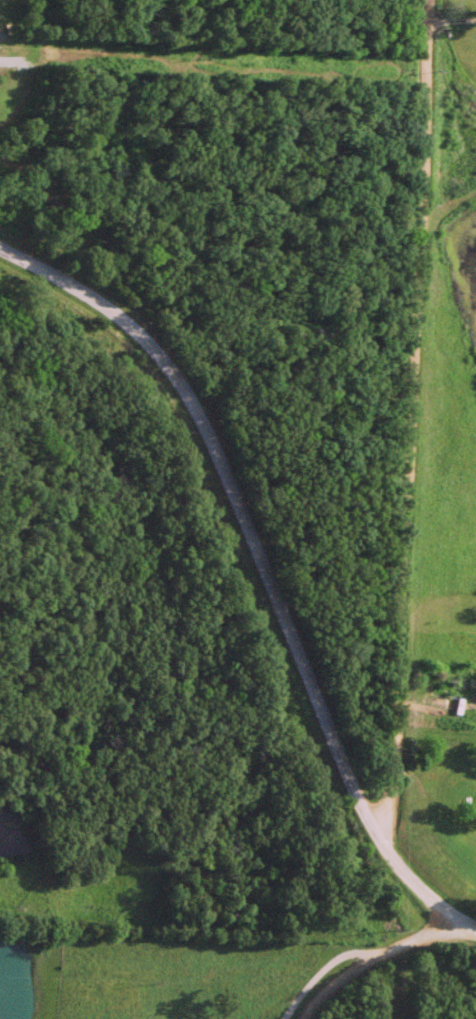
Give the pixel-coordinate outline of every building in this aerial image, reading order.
[(475,714),(475,703),(430,696),(429,706),(475,714)]
